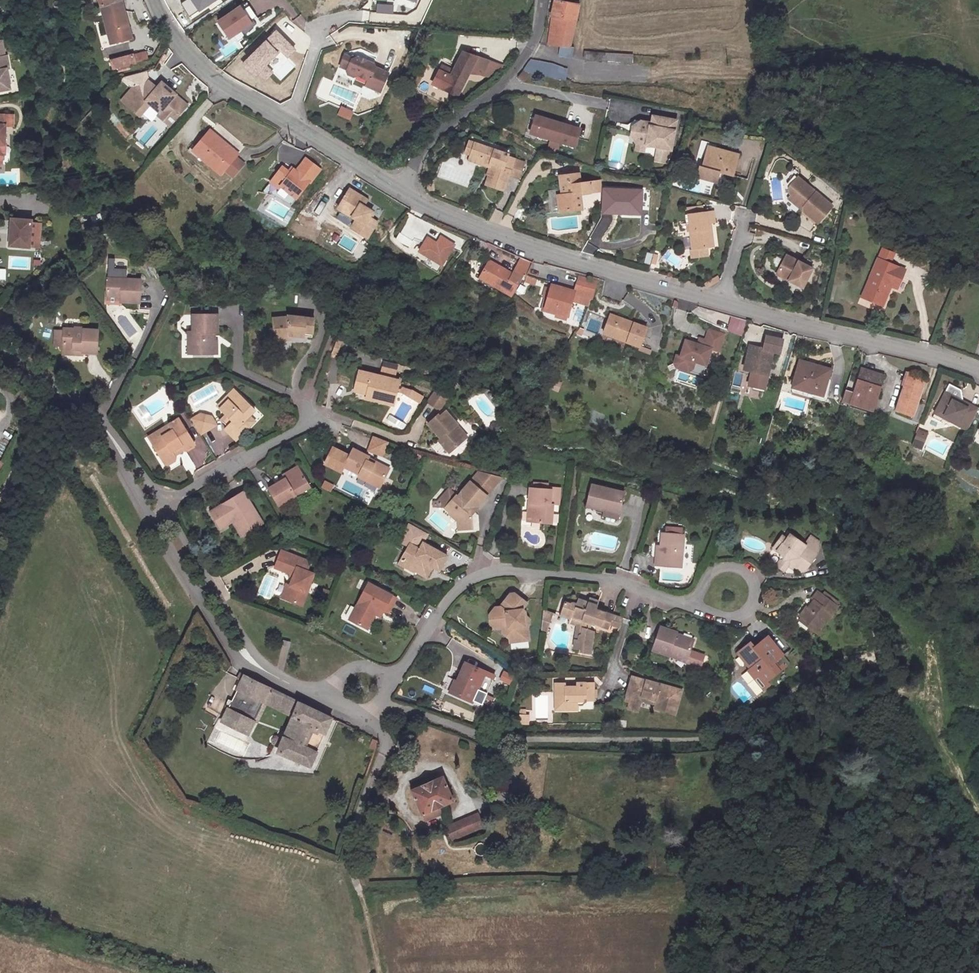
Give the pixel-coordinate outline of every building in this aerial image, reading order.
[(103,16),(89,20),(96,48),(120,41),(121,45),(128,42),(127,39),(131,38),(121,0),(98,0),(103,16)] [(187,3),(176,9),(184,22),(218,0),(185,0),(187,3)] [(545,42),(569,46),(577,4),(555,0),(545,42)] [(377,4),(377,12),(393,13),(393,5),(377,4)] [(242,8),(236,12),(247,29),(253,25),(242,8)] [(236,12),(213,27),(224,44),(247,29),(236,12)] [(276,31),(245,62),(264,81),(272,72),(266,66),(280,51),(287,58),(295,50),(276,31)] [(112,70),(147,61),(144,50),(109,61),(112,70)] [(482,74),(489,61),(463,52),(451,76),(440,72),(434,85),(457,95),(459,95),(471,70),(482,74)] [(10,90),(6,71),(10,70),(8,57),(5,57),(0,58),(0,92),(10,90)] [(528,76),(564,84),(567,70),(550,63),(530,60),(522,72),(528,76)] [(489,61),(482,74),(492,78),(502,65),(489,61)] [(341,62),(337,71),(342,73),(341,77),(342,80),(350,83),(353,82),(363,87),(360,92),(374,98),(383,80),(371,75),(369,70),(355,64),(350,66),(341,62)] [(150,86),(157,78),(154,69),(136,75),(144,81),(150,86)] [(130,98),(149,113),(158,102),(168,110),(180,120),(195,103),(183,94),(185,92),(170,80),(166,85),(157,78),(150,86),(144,81),(130,98)] [(180,120),(168,110),(167,112),(167,114),(176,122),(179,122),(180,120)] [(540,123),(542,118),(536,116),(530,133),(536,135),(538,129),(537,128),(539,123),(540,123)] [(2,169),(2,159),(7,160),(8,129),(14,130),(15,118),(0,118),(0,169),(2,169)] [(580,130),(542,118),(540,123),(539,123),(537,128),(538,129),(536,135),(551,139),(550,143),(558,145),(559,142),(575,147),(580,130)] [(671,150),(675,121),(652,118),(651,125),(639,123),(633,127),(631,138),(638,145),(637,150),(647,152),(647,146),(671,150)] [(125,138),(130,134),(120,122),(115,126),(125,138)] [(147,122),(135,135),(148,148),(161,136),(147,122)] [(195,148),(228,180),(234,173),(240,179),(251,167),(246,162),(250,159),(217,126),(195,148)] [(470,156),(476,143),(470,140),(464,153),(470,156)] [(482,160),(480,166),(488,170),(492,160),(495,161),(486,180),(504,186),(508,176),(519,180),(524,166),(509,159),(509,157),(476,143),(470,156),(482,160)] [(707,180),(713,148),(706,147),(700,178),(707,180)] [(738,153),(713,148),(707,180),(717,182),(719,173),(733,176),(738,153)] [(468,161),(480,166),(482,160),(470,156),(468,161)] [(278,193),(293,205),(311,181),(313,182),(324,168),(308,157),(298,170),(295,167),(291,172),(285,168),(268,190),(278,193)] [(552,194),(554,213),(580,210),(578,194),(599,192),(598,182),(578,185),(577,176),(555,178),(557,194),(552,194)] [(819,223),(833,205),(798,179),(790,190),(790,195),(792,197),(788,201),(796,206),(797,205),(804,210),(803,212),(819,223)] [(359,211),(356,216),(359,218),(354,226),(370,236),(380,218),(373,214),(376,209),(367,204),(370,197),(353,188),(344,202),(359,211)] [(629,212),(629,214),(642,214),(641,190),(603,190),(603,215),(625,214),(625,212),(629,212)] [(341,207),(356,216),(359,211),(344,202),(341,207)] [(686,211),(688,220),(701,218),(700,209),(686,211)] [(701,218),(688,220),(694,257),(707,255),(713,254),(711,235),(708,236),(707,230),(715,229),(713,216),(701,218)] [(12,220),(9,247),(28,250),(30,222),(12,220)] [(30,222),(28,250),(38,251),(41,223),(30,222)] [(419,251),(441,264),(454,245),(440,237),(436,243),(427,238),(419,251)] [(694,257),(692,257),(693,265),(708,262),(707,255),(694,257)] [(10,257),(10,267),(24,268),(24,257),(10,257)] [(877,257),(856,305),(878,314),(886,297),(892,299),(900,280),(886,273),(889,263),(877,257)] [(488,263),(478,281),(510,298),(530,263),(518,259),(510,275),(488,263)] [(785,259),(775,278),(801,290),(810,271),(785,259)] [(107,276),(126,276),(126,266),(114,266),(108,266),(107,276)] [(107,276),(107,295),(121,295),(121,301),(140,301),(140,276),(126,276),(107,276)] [(526,276),(524,283),(534,285),(536,279),(526,276)] [(539,305),(550,311),(562,316),(568,302),(580,308),(589,290),(575,284),(569,297),(557,291),(555,293),(551,291),(548,298),(543,296),(539,305)] [(548,286),(543,296),(548,298),(551,291),(555,293),(557,291),(548,286)] [(121,303),(121,301),(121,295),(107,295),(107,303),(121,303)] [(547,316),(559,322),(562,316),(550,311),(547,316)] [(196,317),(195,335),(194,357),(215,358),(216,346),(212,346),(212,341),(216,341),(216,334),(218,334),(219,318),(196,317)] [(638,332),(602,319),(595,338),(632,351),(638,332)] [(969,342),(978,345),(978,319),(977,319),(969,342)] [(275,323),(277,338),(294,335),(315,337),(316,322),(292,320),(275,323)] [(736,334),(741,335),(745,322),(739,321),(736,334)] [(680,357),(676,356),(674,364),(675,370),(687,373),(692,371),(694,364),(705,367),(710,351),(717,353),(723,330),(708,326),(702,346),(684,341),(680,357)] [(84,350),(84,354),(98,354),(98,331),(54,331),(55,349),(64,349),(64,351),(84,350)] [(294,335),(277,338),(277,344),(295,341),(294,335)] [(737,397),(757,402),(769,354),(775,355),(779,342),(761,338),(757,351),(744,348),(740,361),(746,363),(737,397)] [(692,371),(687,373),(702,377),(705,367),(694,364),(692,371)] [(822,375),(796,367),(787,395),(812,402),(822,375)] [(401,387),(359,377),(355,397),(369,400),(369,399),(380,401),(378,409),(395,413),(401,387)] [(854,412),(864,380),(855,378),(848,399),(840,396),(837,407),(854,412)] [(864,380),(854,412),(866,416),(877,384),(864,380)] [(902,381),(889,418),(907,425),(921,387),(902,381)] [(450,398),(437,391),(431,403),(443,410),(450,398)] [(421,398),(402,394),(401,399),(419,408),(421,398)] [(220,412),(223,415),(232,406),(235,409),(243,401),(237,395),(220,412)] [(232,406),(223,415),(228,419),(234,425),(227,432),(224,435),(235,445),(248,432),(243,426),(256,413),(243,401),(235,409),(232,406)] [(954,441),(964,417),(936,404),(925,427),(954,441)] [(440,420),(429,428),(441,444),(438,447),(449,460),(458,453),(456,450),(465,442),(459,434),(457,435),(455,433),(458,430),(448,418),(442,422),(440,420)] [(221,426),(227,432),(234,425),(228,419),(221,426)] [(978,420),(968,438),(977,442),(975,447),(978,449),(978,421),(978,420)] [(205,421),(195,426),(204,442),(220,432),(215,423),(205,421)] [(174,434),(153,446),(165,469),(168,470),(175,464),(176,461),(172,453),(176,451),(178,454),(184,450),(187,454),(196,449),(181,422),(171,428),(174,434)] [(149,440),(153,446),(174,434),(171,428),(149,440)] [(927,435),(916,430),(910,446),(920,451),(927,435)] [(966,443),(975,447),(977,442),(968,438),(966,443)] [(388,447),(377,442),(371,456),(382,461),(388,447)] [(176,461),(187,454),(184,450),(178,454),(176,451),(172,453),(176,461)] [(344,473),(350,462),(333,454),(324,471),(341,479),(344,473)] [(369,463),(353,455),(350,462),(344,473),(359,481),(358,483),(380,495),(390,476),(368,465),(369,463)] [(266,495),(275,512),(307,495),(298,477),(266,495)] [(476,479),(472,483),(489,497),(499,485),(476,479)] [(472,483),(467,490),(484,504),(489,497),(472,483)] [(327,488),(323,495),(332,499),(335,493),(327,488)] [(484,504),(467,490),(455,504),(446,496),(435,508),(436,514),(444,514),(454,523),(456,537),(469,535),(468,523),(465,522),(469,517),(472,519),(485,504),(484,504)] [(588,494),(581,515),(612,525),(620,503),(588,494)] [(548,498),(527,495),(525,508),(529,509),(525,529),(546,532),(550,513),(550,511),(546,510),(548,498)] [(548,495),(548,498),(546,510),(550,511),(550,513),(554,513),(557,497),(548,495)] [(216,533),(227,527),(232,524),(241,538),(259,528),(241,496),(207,516),(216,533)] [(232,524),(227,527),(236,541),(241,538),(232,524)] [(425,540),(408,530),(398,548),(408,553),(400,566),(403,572),(415,579),(413,582),(424,588),(429,582),(426,580),(429,574),(437,579),(447,564),(420,550),(425,540)] [(658,568),(651,568),(651,574),(677,576),(679,543),(678,542),(679,539),(662,537),(661,541),(659,541),(658,555),(658,568)] [(805,575),(819,556),(792,537),(789,541),(784,538),(777,547),(779,554),(786,558),(784,561),(781,560),(776,567),(784,574),(790,565),(805,575)] [(278,556),(271,574),(287,580),(286,583),(290,585),(289,591),(286,590),(281,606),(296,611),(301,599),(304,600),(309,591),(306,589),(308,581),(303,579),(307,567),(278,556)] [(384,622),(393,606),(368,592),(348,627),(363,634),(373,616),(384,622)] [(816,637),(838,607),(819,593),(814,600),(816,602),(812,607),(814,609),(811,612),(807,609),(800,618),(811,626),(808,630),(816,637)] [(516,641),(526,640),(522,618),(519,616),(525,610),(513,601),(506,602),(498,615),(494,613),(490,620),(491,633),(507,645),(516,644),(516,641)] [(611,646),(618,629),(591,619),(592,615),(574,608),(573,612),(567,610),(566,612),(561,610),(556,625),(565,628),(566,626),(578,631),(577,646),(575,646),(575,651),(570,650),(569,661),(576,661),(576,665),(586,666),(589,641),(582,638),(582,632),(588,634),(589,634),(595,635),(595,637),(603,640),(602,642),(611,646)] [(548,621),(541,619),(538,645),(543,645),(548,621)] [(648,664),(674,674),(676,668),(685,671),(686,667),(690,656),(677,651),(675,654),(671,653),(674,647),(657,641),(648,664)] [(282,645),(280,653),(287,655),(289,647),(282,645)] [(777,673),(780,671),(765,651),(751,662),(747,657),(734,667),(744,680),(746,679),(748,682),(744,685),(750,693),(749,694),(757,704),(764,699),(762,697),(776,687),(770,678),(777,673)] [(696,683),(700,672),(686,667),(685,671),(682,677),(682,678),(696,683)] [(676,668),(674,674),(682,677),(685,671),(676,668)] [(481,716),(493,686),(462,673),(453,691),(456,692),(450,703),(481,716)] [(777,673),(770,678),(776,687),(783,681),(777,673)] [(277,752),(309,767),(316,752),(306,747),(312,732),(318,735),(319,732),(324,734),(331,719),(243,678),(229,709),(253,720),(261,703),(293,718),(277,752)] [(651,723),(667,728),(675,703),(641,693),(639,698),(624,694),(618,711),(633,716),(635,709),(654,715),(651,723)] [(588,714),(587,694),(571,694),(571,698),(560,698),(560,694),(551,694),(551,713),(559,714),(559,723),(573,723),(572,713),(588,714)] [(221,723),(248,736),(255,721),(253,720),(229,709),(228,708),(221,723)] [(520,725),(515,725),(514,734),(523,734),(523,725),(520,725)] [(454,804),(442,779),(412,793),(423,818),(454,804)] [(477,812),(445,825),(449,835),(443,837),(446,845),(476,834),(475,831),(483,828),(477,812)]
